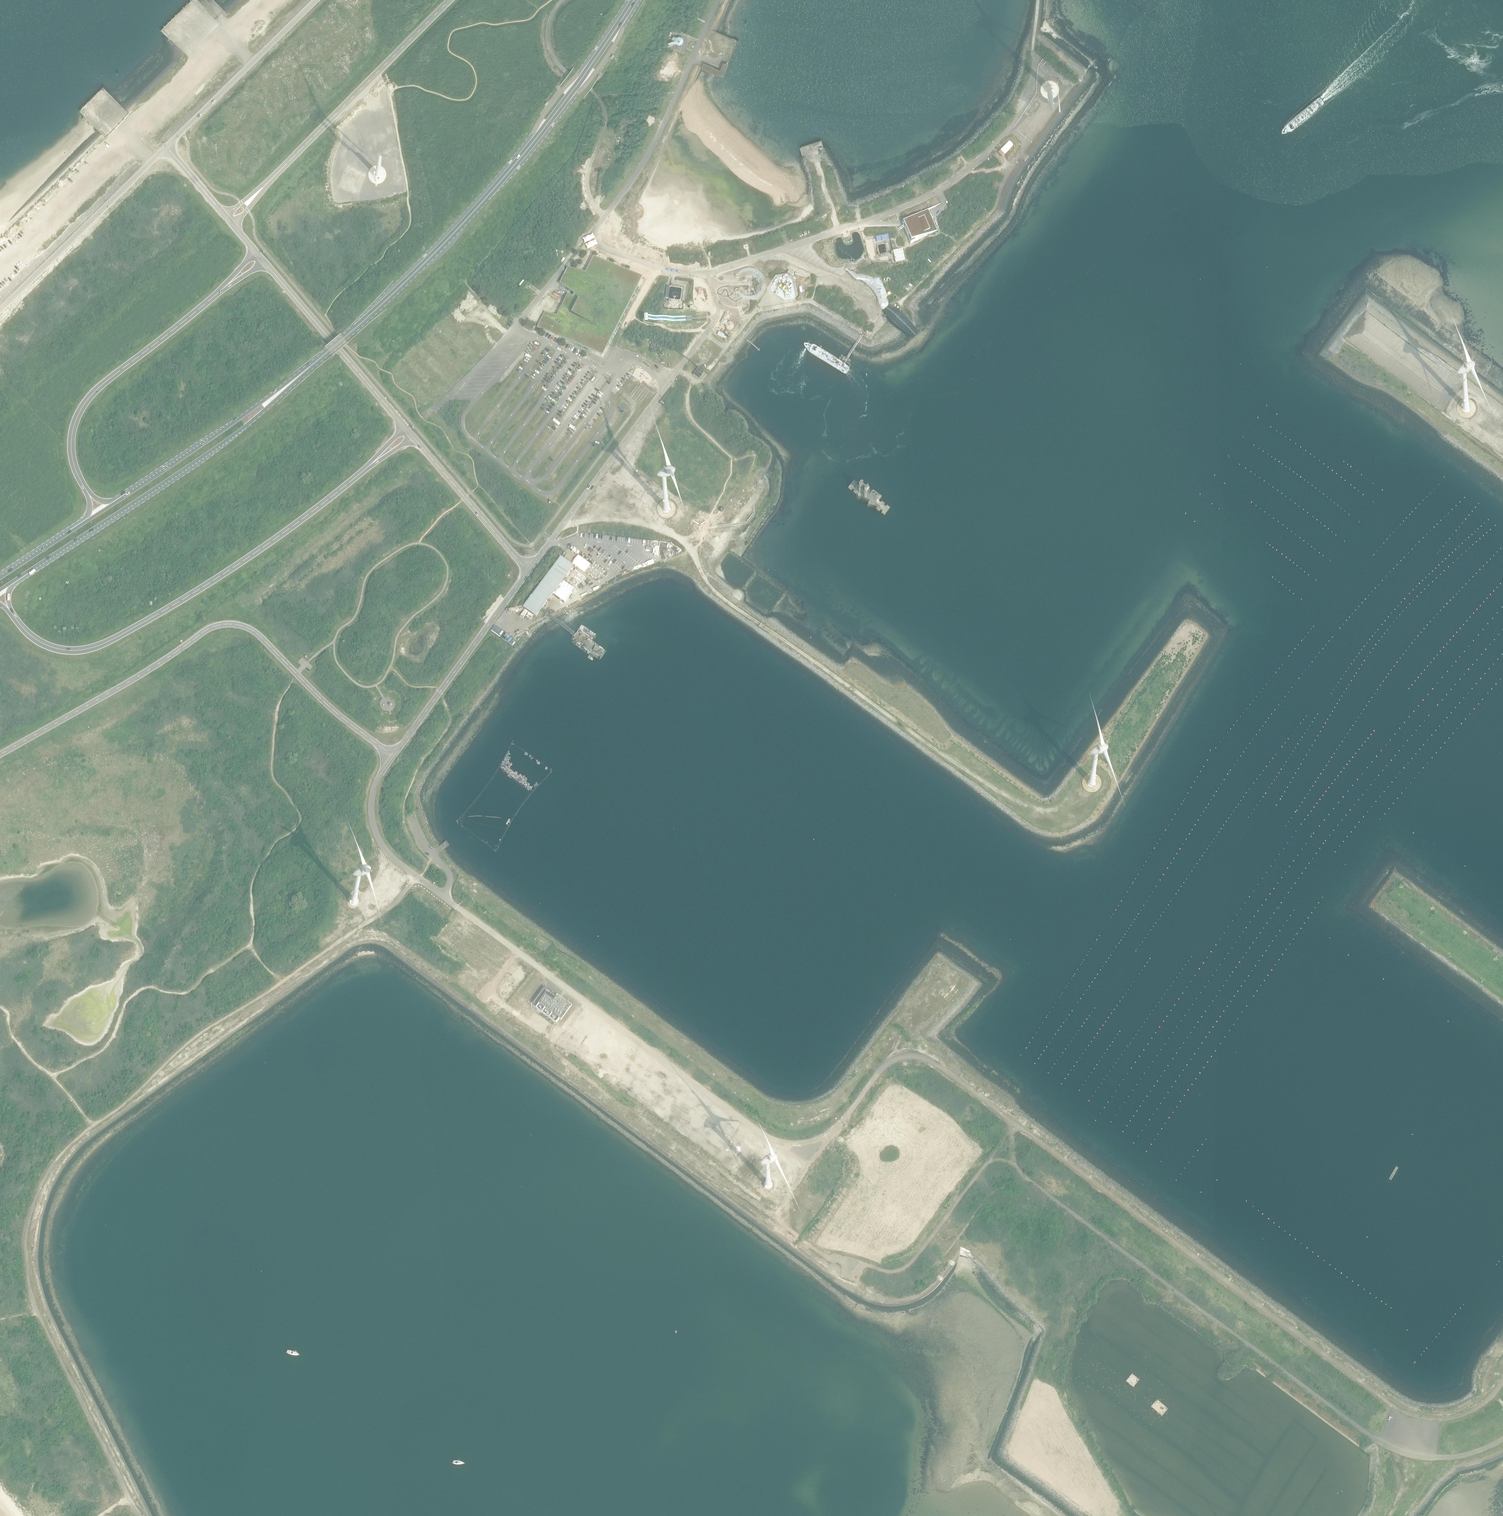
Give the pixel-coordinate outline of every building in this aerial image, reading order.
[(682,43),(683,40),(682,38),(682,37),(679,36),(676,37),(673,36),(672,39),(675,40),(674,41),(673,40),(667,43),(669,46),(675,44),(675,43),(676,43),(679,44),(682,43)] [(705,63),(703,67),(721,75),(725,65),(719,63),(717,68),(705,63)] [(1009,141),(1008,141),(1003,146),(1000,150),(999,151),(999,152),(999,153),(1002,155),(1003,155),(1004,155),(1004,154),(1005,154),(1012,146),(1013,144),(1012,143),(1010,141),(1009,141)] [(934,224),(928,209),(906,218),(907,221),(907,222),(909,226),(904,228),(910,243),(937,231),(934,224)] [(539,324),(538,326),(585,349),(603,358),(614,336),(619,328),(634,298),(640,286),(616,274),(592,262),(586,273),(586,274),(568,268),(560,283),(576,294),(574,298),(568,295),(551,328),(539,324)] [(890,305),(888,304),(888,303),(890,303),(890,298),(893,296),(894,299),(897,297),(886,277),(882,279),(879,276),(877,274),(873,275),(869,273),(866,272),(861,271),(856,271),(856,270),(854,269),(853,270),(847,269),(846,270),(849,274),(853,278),(856,279),(860,280),(864,282),(868,285),(873,290),(875,294),(876,295),(876,296),(876,297),(876,298),(876,300),(876,301),(876,302),(876,303),(876,304),(876,305),(876,306),(877,307),(877,308),(878,309),(879,310),(880,310),(880,311),(881,311),(882,312),(883,312),(885,314),(886,317),(887,318),(889,320),(890,322),(892,324),(894,325),(895,327),(897,328),(899,330),(900,331),(902,333),(904,334),(906,335),(908,337),(910,338),(912,339),(917,334),(916,331),(915,329),(913,327),(912,325),(910,323),(909,321),(907,319),(905,317),(904,315),(902,313),(901,312),(899,311),(898,310),(897,309),(896,308),(894,307),(893,306),(891,305),(890,305)] [(732,329),(734,327),(733,323),(730,322),(727,323),(725,326),(726,329),(729,330),(732,329)] [(698,367),(693,374),(699,379),(704,372),(698,367)] [(561,558),(560,557),(523,607),(524,608),(524,607),(536,616),(572,567),(560,559),(561,558)] [(544,987),(533,1003),(536,1005),(545,993),(554,999),(556,996),(544,987)]
